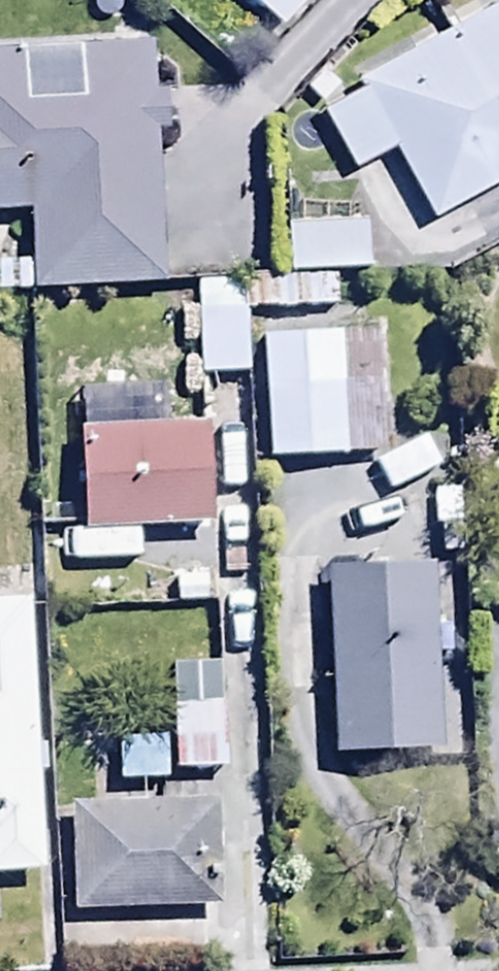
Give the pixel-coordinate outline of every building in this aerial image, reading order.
[(283,30),(310,0),(249,0),(283,30)] [(433,221),(498,186),(498,0),(491,0),(448,22),(453,32),(416,51),(411,42),(354,73),(363,92),(322,113),(354,173),(396,150),(433,221)] [(32,217),(35,293),(162,287),(156,132),(178,131),(177,92),(157,93),(155,46),(0,52),(0,218),(32,217)] [(367,274),(365,225),(287,228),(289,277),(367,274)] [(246,380),(246,335),(279,334),(278,316),(337,315),(336,282),(245,284),(199,285),(202,381),(246,380)] [(373,331),(259,341),(269,467),(383,457),(373,331)] [(85,534),(210,529),(207,430),(81,434),(85,534)] [(430,491),(429,530),(437,531),(437,559),(460,560),(462,492),(430,491)] [(444,755),(436,568),(329,573),(332,625),(314,626),(316,680),(333,679),(337,760),(444,755)] [(29,605),(0,607),(0,877),(48,873),(29,605)] [(174,667),(175,774),(225,774),(224,667),(174,667)] [(166,743),(117,744),(117,784),(167,783),(166,743)] [(216,807),(71,810),(73,923),(202,921),(202,906),(217,905),(216,807)]
